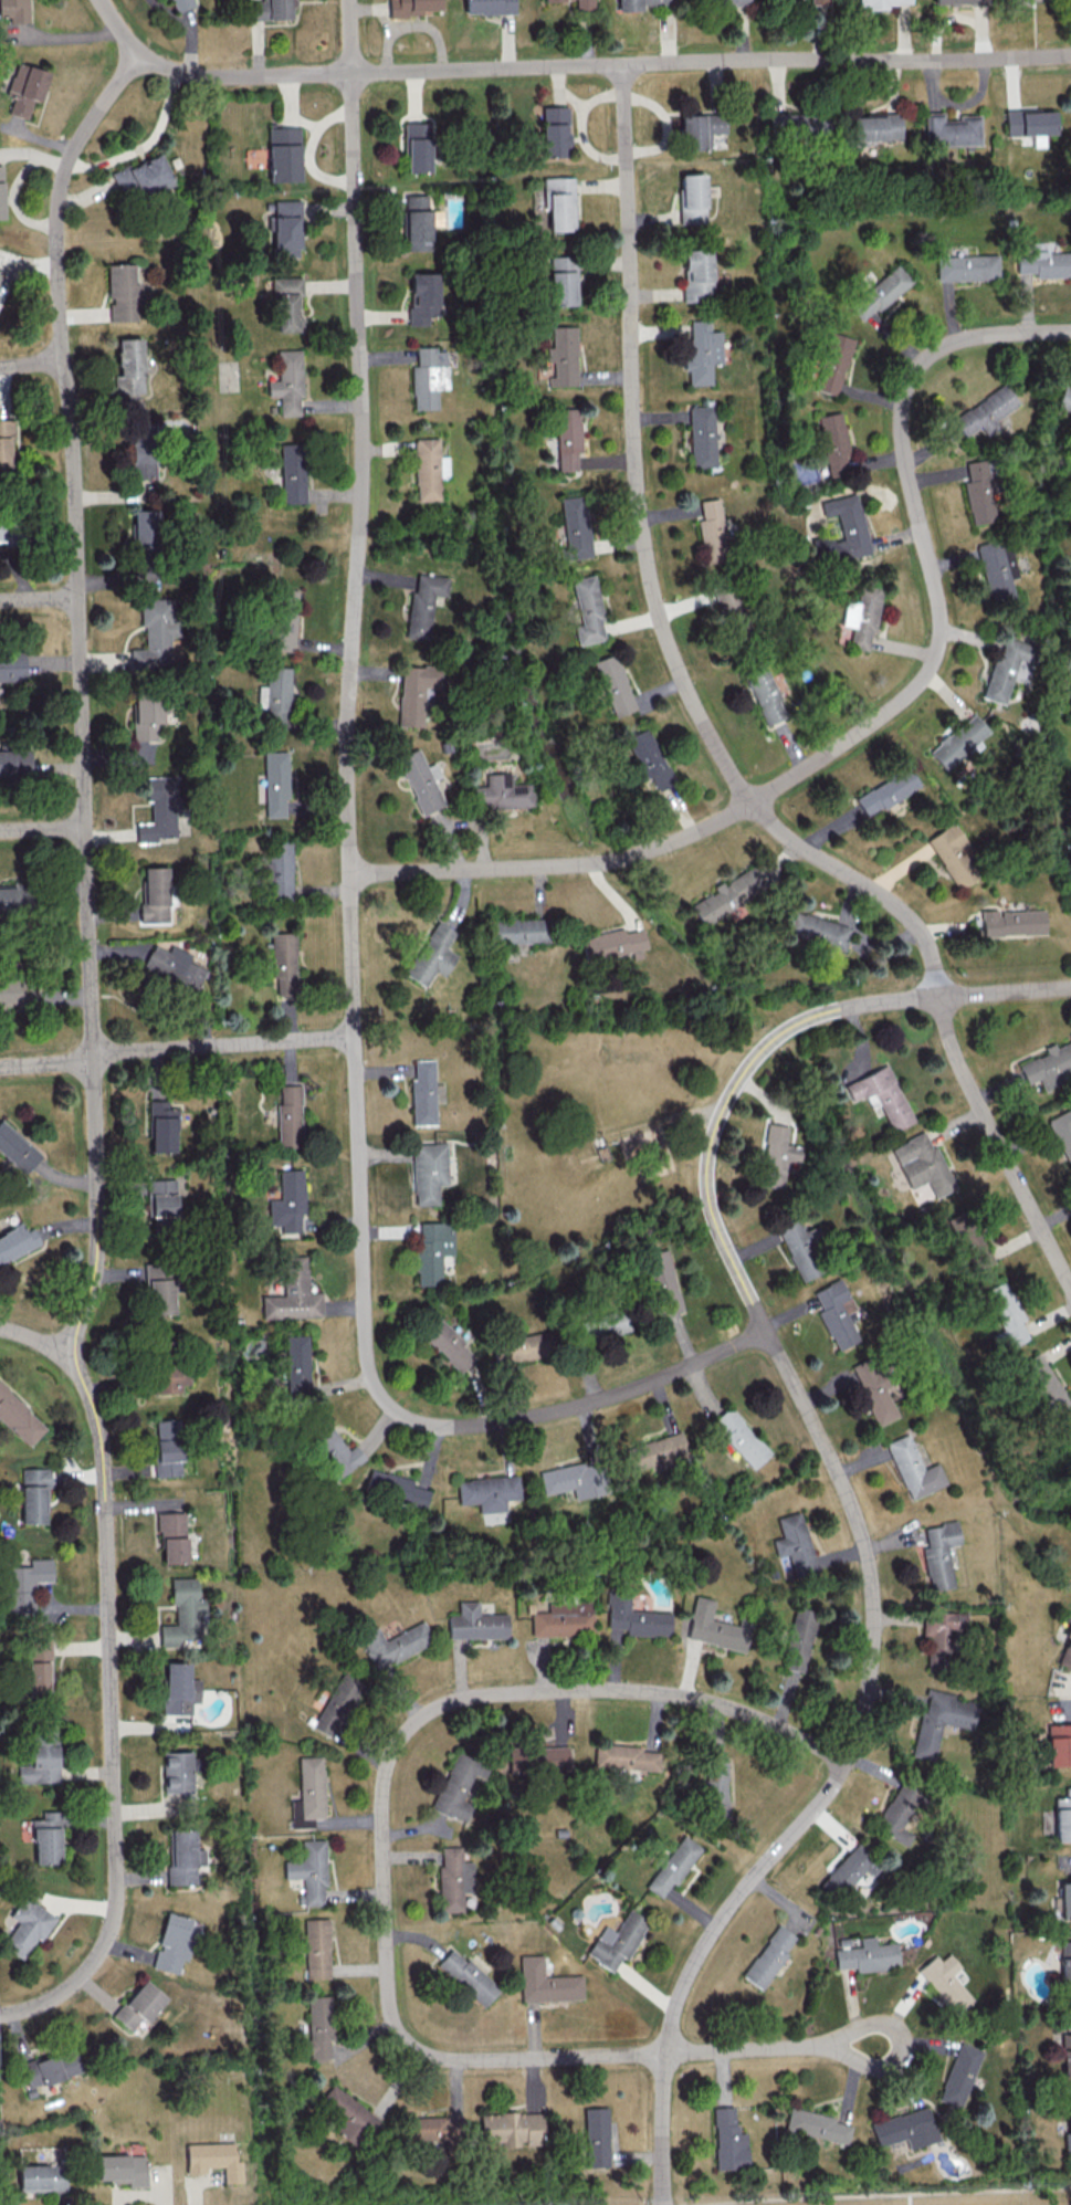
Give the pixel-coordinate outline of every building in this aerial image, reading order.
[(26,0),(0,0),(0,16),(9,16),(9,22),(27,22),(26,0)] [(174,13),(191,6),(189,0),(169,0),(174,13)] [(291,19),(290,0),(250,0),(246,0),(247,19),(291,19)] [(388,15),(440,13),(439,0),(388,0),(388,15)] [(464,13),(513,13),(513,0),(464,0),(464,13)] [(575,9),(592,9),(592,0),(575,0),(575,9)] [(674,0),(617,0),(617,11),(642,10),(642,3),(674,3),(674,0)] [(856,6),(866,6),(866,10),(887,9),(887,3),(911,3),(911,0),(856,0),(856,6)] [(48,71),(15,62),(6,94),(13,96),(8,113),(26,119),(32,100),(39,102),(48,71)] [(560,156),(560,147),(567,147),(566,106),(541,107),(542,157),(560,156)] [(1005,136),(1031,135),(1032,147),(1043,146),(1043,135),(1054,134),(1053,109),(1004,111),(1005,136)] [(769,132),(822,137),(824,116),(771,111),(769,132)] [(980,114),(957,115),(958,119),(942,120),(942,112),(925,112),(926,146),(980,145),(980,114)] [(725,133),(725,113),(680,115),(681,150),(710,149),(710,133),(725,133)] [(850,115),(851,146),(869,146),(869,140),(900,139),(900,113),(850,115)] [(405,172),(429,172),(429,122),(405,123),(405,172)] [(267,127),(268,182),(299,181),(298,127),(267,127)] [(173,183),(158,152),(111,175),(120,193),(135,185),(141,199),(173,183)] [(706,223),(704,173),(679,174),(680,224),(706,223)] [(574,230),(572,177),(542,178),(543,210),(547,210),(548,231),(574,230)] [(430,250),(430,226),(440,226),(440,210),(426,210),(426,194),(405,194),(405,250),(430,250)] [(299,200),(272,201),(273,257),(300,256),(299,200)] [(712,292),(710,248),(681,249),(683,301),(702,301),(702,292),(712,292)] [(1015,253),(1016,273),(1035,273),(1035,278),(1070,276),(1070,251),(1015,253)] [(549,305),(576,305),(575,255),(548,256),(549,305)] [(998,279),(998,255),(936,256),(936,281),(998,279)] [(109,321),(139,321),(138,283),(133,283),(133,263),(107,264),(108,304),(109,321)] [(847,305),(861,322),(912,281),(897,264),(847,305)] [(411,272),(411,305),(407,305),(407,324),(429,325),(429,305),(437,305),(438,273),(411,272)] [(275,332),(297,331),(296,295),(301,295),(301,277),(273,278),(275,332)] [(688,385),(711,384),(710,363),(721,363),(720,331),(709,331),(709,320),(689,320),(690,339),(686,340),(687,359),(683,359),(683,371),(688,371),(688,385)] [(575,326),(551,326),(551,347),(546,347),(546,362),(552,362),(552,376),(548,376),(548,386),(576,385),(575,326)] [(853,339),(830,332),(813,388),(836,395),(853,339)] [(143,394),(142,338),(117,338),(118,375),(114,375),(114,394),(143,394)] [(437,410),(436,388),(447,388),(447,350),(435,350),(435,346),(415,347),(416,365),(411,365),(412,410),(437,410)] [(279,415),(298,415),(298,397),(302,397),(301,350),(277,350),(278,380),(266,380),(267,396),(278,396),(279,415)] [(964,436),(980,426),(986,435),(999,427),(994,419),(1018,405),(1005,385),(952,417),(964,436)] [(1062,385),(1056,407),(1070,411),(1070,387),(1062,385)] [(688,406),(690,467),(715,466),(713,405),(688,406)] [(579,407),(555,408),(557,471),(576,470),(576,452),(580,452),(579,407)] [(817,416),(828,476),(841,474),(840,466),(851,464),(841,411),(817,416)] [(12,471),(11,419),(0,419),(0,471),(12,471)] [(154,481),(152,421),(130,422),(132,487),(144,486),(144,482),(154,481)] [(448,477),(447,456),(438,456),(438,438),(414,439),(415,501),(440,500),(439,478),(448,477)] [(305,503),(304,443),(281,443),(282,503),(305,503)] [(965,462),(967,475),(964,476),(970,525),(999,521),(990,458),(965,462)] [(820,501),(823,516),(837,513),(841,535),(811,541),(814,555),(835,551),(836,559),(869,552),(857,493),(820,501)] [(564,547),(560,547),(561,559),(590,558),(586,495),(561,497),(564,547)] [(699,500),(701,519),(696,520),(701,563),(726,560),(719,498),(699,500)] [(133,547),(157,546),(156,510),(132,510),(133,547)] [(976,546),(989,598),(1013,591),(1010,579),(1017,577),(1007,538),(976,546)] [(406,638),(430,639),(432,598),(447,599),(448,576),(416,574),(415,591),(409,591),(406,638)] [(577,644),(606,639),(594,575),(571,579),(580,624),(574,625),(577,644)] [(742,607),(731,581),(711,590),(721,615),(742,607)] [(297,589),(281,588),(281,601),(271,601),(269,649),(295,650),(297,589)] [(841,625),(851,627),(848,647),(871,650),(879,595),(858,592),(856,602),(845,601),(841,625)] [(140,599),(140,627),(144,627),(145,648),(129,648),(130,667),(169,666),(168,636),(178,635),(177,598),(140,599)] [(984,699),(1005,704),(1018,659),(1030,662),(1035,644),(1002,634),(984,699)] [(24,679),(23,652),(0,653),(0,680),(24,679)] [(634,710),(617,653),(594,660),(611,717),(634,710)] [(784,718),(767,664),(745,671),(762,725),(784,718)] [(422,727),(424,687),(438,688),(439,668),(400,666),(398,725),(422,727)] [(258,686),(257,708),(267,709),(266,730),(284,730),(284,711),(290,712),(290,668),(267,667),(266,686),(258,686)] [(133,697),(134,741),(161,741),(161,697),(133,697)] [(945,770),(989,730),(973,712),(929,753),(945,770)] [(674,781),(648,727),(627,737),(653,792),(674,781)] [(421,815),(444,805),(433,779),(440,776),(434,763),(426,766),(418,748),(396,758),(421,815)] [(31,775),(31,750),(0,750),(0,775),(31,775)] [(264,752),(265,817),(288,816),(286,751),(264,752)] [(854,798),(866,817),(919,785),(907,766),(854,798)] [(532,806),(531,784),(512,784),(511,773),(485,773),(486,785),(473,786),(474,808),(532,806)] [(146,777),(146,802),(150,802),(151,822),(136,822),(136,843),(156,843),(156,837),(175,836),(174,776),(146,777)] [(982,873),(953,822),(926,838),(956,888),(982,873)] [(268,843),(268,862),(264,862),(264,899),(292,898),(291,842),(268,843)] [(690,904),(703,925),(766,887),(753,865),(713,888),(714,890),(690,904)] [(167,867),(143,867),(143,905),(139,905),(139,923),(168,922),(167,867)] [(14,887),(0,887),(0,911),(15,911),(14,887)] [(1045,910),(998,911),(997,909),(982,909),(982,936),(1045,934),(1045,910)] [(784,933),(844,949),(850,926),(790,910),(784,933)] [(548,919),(490,920),(491,943),(548,942),(548,919)] [(404,974),(424,986),(434,970),(443,976),(457,954),(446,948),(456,932),(436,920),(404,974)] [(643,929),(623,933),(623,929),(580,936),(585,961),(646,949),(643,929)] [(272,933),(273,999),(296,998),(295,933),(272,933)] [(190,954),(170,945),(168,951),(152,944),(141,969),(196,992),(206,968),(187,961),(190,954)] [(18,1004),(19,979),(0,979),(0,1004),(18,1004)] [(1026,1084),(1039,1079),(1043,1090),(1063,1082),(1059,1073),(1070,1068),(1070,1040),(1055,1047),(1054,1043),(1044,1047),(1046,1053),(1018,1064),(1026,1084)] [(433,1059),(411,1059),(412,1125),(435,1124),(433,1059)] [(913,1121),(888,1065),(844,1084),(851,1101),(864,1095),(869,1108),(879,1104),(891,1131),(913,1121)] [(279,1147),(302,1146),(299,1084),(277,1085),(279,1147)] [(149,1152),(175,1153),(176,1109),(166,1108),(166,1100),(150,1099),(149,1152)] [(1047,1118),(1070,1175),(1070,1108),(1047,1118)] [(0,1119),(0,1153),(23,1174),(40,1156),(0,1119)] [(787,1144),(788,1120),(765,1119),(761,1186),(783,1187),(785,1161),(799,1162),(800,1145),(787,1144)] [(927,1131),(890,1146),(908,1189),(926,1181),(933,1198),(952,1190),(927,1131)] [(438,1205),(438,1185),(447,1184),(446,1143),(411,1143),(412,1205),(438,1205)] [(279,1170),(279,1198),(268,1199),(269,1225),(281,1225),(281,1232),(304,1232),(303,1169),(279,1170)] [(147,1217),(156,1216),(156,1217),(176,1216),(175,1178),(146,1179),(147,1217)] [(950,1217),(971,1272),(991,1264),(969,1209),(950,1217)] [(801,1281),(823,1271),(811,1245),(822,1240),(815,1224),(803,1230),(797,1218),(776,1228),(801,1281)] [(441,1285),(440,1255),(453,1255),(452,1221),(415,1223),(417,1285),(441,1285)] [(40,1243),(32,1227),(25,1231),(21,1223),(0,1234),(0,1263),(40,1243)] [(261,1295),(262,1318),(322,1317),(322,1292),(307,1292),(306,1256),(282,1256),(283,1295),(261,1295)] [(172,1314),(170,1258),(146,1258),(148,1314),(172,1314)] [(835,1350),(859,1340),(847,1313),(853,1309),(840,1278),(812,1291),(820,1309),(818,1310),(835,1350)] [(1029,1339),(1006,1280),(984,1289),(1001,1330),(991,1334),(998,1351),(1029,1339)] [(476,1357),(439,1317),(422,1333),(458,1373),(476,1357)] [(548,1356),(545,1333),(494,1339),(496,1363),(548,1356)] [(308,1334),(285,1335),(287,1394),(305,1394),(305,1381),(309,1381),(308,1334)] [(1069,1405),(1039,1352),(1018,1364),(1048,1417),(1069,1405)] [(877,1426),(898,1416),(870,1356),(849,1366),(877,1426)] [(181,1392),(181,1384),(189,1384),(189,1365),(154,1366),(155,1393),(181,1392)] [(46,1427),(0,1383),(0,1420),(28,1446),(46,1427)] [(770,1452),(728,1406),(710,1423),(753,1469),(770,1452)] [(182,1475),(179,1417),(154,1418),(157,1476),(182,1475)] [(355,1444),(348,1449),(324,1418),(303,1435),(338,1478),(365,1457),(355,1444)] [(632,1472),(684,1452),(679,1440),(682,1439),(679,1429),(624,1450),(632,1472)] [(946,1484),(937,1462),(922,1468),(907,1433),(885,1442),(908,1499),(946,1484)] [(544,1494),(572,1488),(575,1499),(600,1494),(594,1466),(587,1467),(586,1461),(539,1471),(544,1494)] [(22,1523),(48,1523),(47,1467),(21,1468),(22,1523)] [(429,1489),(411,1485),(412,1479),(370,1469),(365,1493),(425,1506),(429,1489)] [(458,1504),(479,1503),(479,1513),(506,1511),(505,1501),(520,1500),(518,1475),(457,1479),(458,1504)] [(776,1557),(787,1554),(794,1578),(816,1573),(801,1511),(776,1517),(781,1537),(772,1539),(776,1557)] [(186,1562),(185,1512),(159,1512),(160,1563),(186,1562)] [(952,1587),(947,1545),(959,1543),(957,1522),(924,1526),(926,1547),(923,1547),(928,1590),(952,1587)] [(53,1582),(53,1558),(30,1559),(30,1566),(6,1566),(6,1618),(35,1618),(34,1582),(53,1582)] [(171,1578),(172,1605),(176,1604),(176,1624),(160,1625),(160,1646),(181,1646),(181,1640),(201,1640),(200,1604),(198,1604),(197,1577),(171,1578)] [(670,1636),(671,1612),(629,1610),(630,1590),(608,1590),(607,1628),(625,1628),(625,1634),(670,1636)] [(686,1640),(747,1651),(752,1623),(739,1621),(738,1625),(710,1620),(714,1599),(694,1596),(686,1640)] [(449,1639),(508,1637),(507,1613),(478,1614),(478,1601),(459,1601),(459,1615),(448,1615),(449,1639)] [(531,1636),(593,1635),(592,1602),(548,1603),(548,1611),(531,1612),(531,1636)] [(806,1672),(817,1610),(794,1606),(783,1668),(806,1672)] [(964,1612),(922,1611),(921,1651),(927,1651),(926,1671),(952,1672),(953,1636),(964,1636),(964,1612)] [(1070,1669),(1070,1616),(1063,1636),(1066,1637),(1057,1664),(1070,1669)] [(384,1639),(378,1627),(360,1635),(375,1669),(433,1642),(424,1622),(384,1639)] [(50,1639),(28,1640),(30,1697),(52,1696),(50,1639)] [(189,1679),(189,1663),(165,1663),(164,1713),(191,1714),(191,1702),(200,1703),(200,1679),(189,1679)] [(363,1682),(341,1671),(313,1728),(335,1739),(363,1682)] [(934,1760),(940,1723),(972,1729),(977,1699),(927,1691),(924,1711),(920,1711),(912,1756),(934,1760)] [(1070,1766),(1070,1723),(1047,1724),(1048,1766),(1070,1766)] [(59,1782),(58,1727),(41,1727),(41,1737),(31,1738),(32,1765),(18,1765),(18,1783),(59,1782)] [(567,1745),(508,1747),(509,1773),(568,1771),(567,1745)] [(594,1768),(658,1770),(659,1747),(595,1745),(594,1768)] [(191,1751),(165,1751),(164,1791),(191,1792),(191,1751)] [(324,1756),(300,1756),(300,1799),(292,1799),(292,1828),(315,1827),(314,1818),(325,1818),(324,1756)] [(729,1822),(727,1760),(704,1761),(706,1823),(729,1822)] [(875,1828),(907,1846),(915,1833),(902,1826),(920,1793),(900,1782),(875,1828)] [(1065,1787),(1065,1798),(1054,1798),(1056,1841),(1070,1841),(1070,1787),(1065,1787)] [(35,1864),(61,1863),(59,1811),(45,1812),(45,1818),(33,1819),(35,1864)] [(168,1885),(196,1884),(195,1829),(171,1830),(172,1867),(167,1867),(168,1885)] [(701,1846),(683,1834),(647,1887),(665,1900),(701,1846)] [(286,1879),(304,1878),(304,1905),(324,1904),(324,1887),(327,1886),(326,1840),(303,1840),(303,1860),(285,1861),(286,1879)] [(866,1870),(872,1876),(880,1868),(858,1845),(819,1883),(836,1900),(866,1870)] [(474,1861),(461,1861),(461,1846),(440,1847),(441,1912),(464,1911),(464,1893),(475,1893),(474,1861)] [(1070,1917),(1070,1876),(1069,1876),(1069,1882),(1060,1883),(1061,1917),(1070,1917)] [(54,1917),(24,1896),(10,1915),(18,1921),(3,1944),(25,1960),(54,1917)] [(586,1955),(613,1971),(622,1956),(627,1959),(650,1921),(629,1908),(616,1931),(604,1925),(586,1955)] [(152,1967),(178,1973),(181,1959),(186,1960),(196,1919),(166,1912),(158,1950),(156,1949),(152,1967)] [(329,1918),(305,1919),(307,1978),(331,1978),(329,1918)] [(743,1975),(763,1989),(798,1938),(779,1924),(743,1975)] [(897,1942),(877,1944),(876,1936),(861,1937),(862,1946),(836,1949),(838,1969),(856,1967),(857,1972),(900,1967),(897,1942)] [(1062,1940),(1061,1991),(1070,1992),(1070,1940),(1062,1940)] [(437,1964),(483,2007),(500,1989),(453,1946),(437,1964)] [(918,1970),(956,2015),(974,2000),(953,1974),(962,1967),(951,1953),(941,1961),(936,1955),(918,1970)] [(521,2001),(583,1999),(582,1975),(544,1976),(543,1954),(520,1955),(521,2001)] [(166,1998),(143,1979),(113,2015),(131,2031),(142,2018),(146,2022),(166,1998)] [(309,1996),(309,2039),(307,2039),(307,2061),(330,2060),(330,2041),(333,2041),(333,1995),(309,1996)] [(1062,2034),(1063,2076),(1070,2075),(1070,2033),(1062,2034)] [(982,2049),(959,2041),(939,2100),(962,2108),(982,2049)] [(84,2071),(75,2046),(21,2064),(29,2090),(84,2071)] [(331,2127),(355,2147),(378,2119),(334,2083),(317,2103),(337,2119),(331,2127)] [(715,2170),(748,2168),(747,2133),(736,2133),(735,2106),(714,2107),(715,2170)] [(871,2123),(878,2146),(906,2138),(909,2149),(938,2140),(928,2106),(871,2123)] [(586,2168),(608,2167),(607,2107),(584,2108),(586,2168)] [(836,2116),(790,2107),(785,2130),(848,2143),(852,2125),(835,2121),(836,2116)] [(480,2113),(480,2142),(501,2141),(501,2147),(543,2146),(542,2112),(480,2113)] [(454,2116),(411,2118),(412,2141),(455,2139),(454,2116)] [(186,2144),(187,2172),(206,2172),(206,2166),(223,2166),(223,2183),(242,2182),(241,2160),(235,2160),(235,2143),(186,2144)] [(146,2155),(98,2156),(99,2181),(128,2181),(128,2187),(146,2187),(146,2155)] [(67,2190),(66,2164),(19,2165),(20,2191),(67,2190)]
